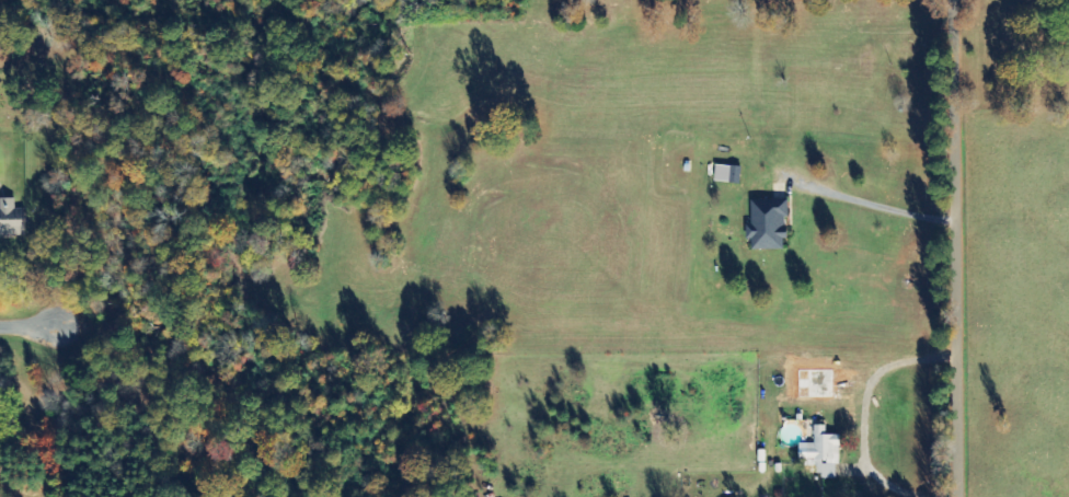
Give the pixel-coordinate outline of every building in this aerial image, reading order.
[(714,182),(740,185),(742,168),(716,165),(714,182)] [(25,237),(25,210),(16,210),(16,200),(0,200),(0,211),(0,237),(25,237)] [(784,251),(784,240),(788,240),(787,200),(751,201),(751,226),(747,226),(747,241),(752,240),(752,251),(784,251)] [(839,435),(826,435),(826,425),(815,425),(815,443),(800,443),(799,466),(817,466),(817,477),(838,478),(839,435)]
